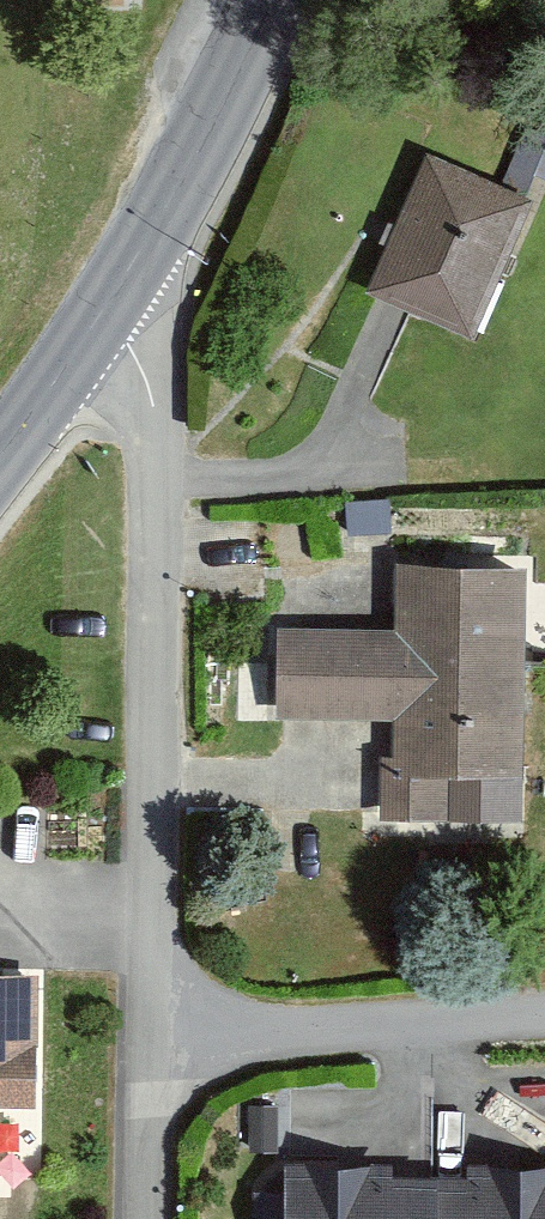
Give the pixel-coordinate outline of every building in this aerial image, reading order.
[(511,200),(417,162),(367,285),(461,323),(511,200)] [(511,769),(513,564),(386,563),(386,627),(269,626),(269,713),(382,714),(381,813),(437,814),(437,768),(511,769)] [(26,983),(0,983),(0,1115),(27,1115),(26,983)] [(430,1182),(277,1176),(275,1218),(429,1218),(430,1182)] [(430,1182),(429,1218),(544,1218),(544,1187),(430,1182)]
